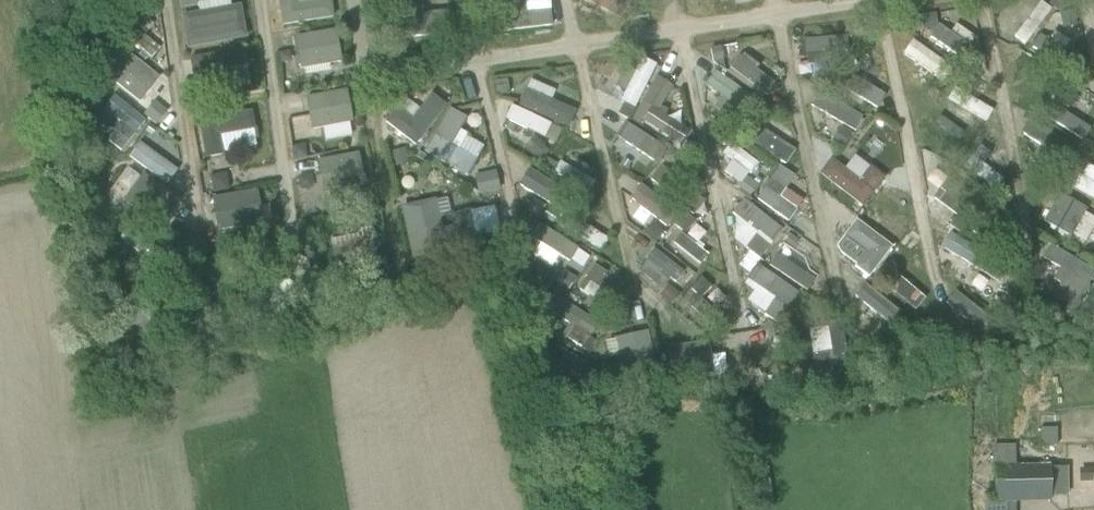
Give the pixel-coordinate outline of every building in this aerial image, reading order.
[(250,37),(243,2),(233,4),(232,0),(179,0),(188,49),(250,37)] [(280,27),(332,17),(331,0),(329,0),(297,5),(296,0),(277,0),(280,27)] [(584,4),(596,10),(600,2),(629,15),(636,0),(586,0),(584,4)] [(1020,20),(1023,23),(1014,35),(1025,43),(1053,7),(1044,0),(1036,0),(1020,20)] [(1071,12),(1062,14),(1064,25),(1074,23),(1071,12)] [(935,13),(919,16),(922,30),(937,27),(935,13)] [(939,26),(931,38),(961,59),(970,47),(939,26)] [(335,31),(294,38),(299,70),(341,62),(335,31)] [(849,35),(807,37),(808,53),(850,51),(849,35)] [(913,38),(904,52),(935,73),(945,59),(913,38)] [(117,43),(98,68),(142,101),(161,75),(117,43)] [(215,81),(213,72),(248,65),(244,47),(192,57),(197,85),(215,81)] [(1017,51),(1008,65),(1049,90),(1054,82),(1058,76),(1017,51)] [(290,52),(280,54),(282,63),(287,62),(291,57),(290,52)] [(777,85),(757,71),(760,67),(745,55),(738,57),(730,69),(768,97),(777,85)] [(641,56),(622,109),(637,115),(656,61),(641,56)] [(657,74),(642,107),(660,115),(674,82),(657,74)] [(722,85),(744,107),(752,100),(730,77),(722,85)] [(510,79),(495,82),(497,94),(513,91),(510,79)] [(548,95),(526,85),(520,99),(562,117),(573,90),(554,82),(548,95)] [(1065,82),(1058,91),(1065,97),(1072,87),(1065,82)] [(979,127),(989,116),(958,87),(947,99),(979,127)] [(867,109),(820,88),(812,107),(858,128),(867,109)] [(346,91),(304,99),(310,131),(352,124),(346,91)] [(104,107),(121,123),(107,138),(122,150),(148,121),(117,93),(104,107)] [(414,146),(445,107),(430,95),(411,119),(395,108),(384,123),(414,146)] [(386,97),(379,106),(389,113),(396,104),(386,97)] [(159,125),(170,110),(155,99),(144,114),(159,125)] [(546,137),(553,121),(512,105),(503,129),(523,137),(526,129),(546,137)] [(1054,120),(1085,139),(1093,126),(1061,108),(1054,120)] [(251,111),(198,120),(205,158),(221,156),(224,156),(223,153),(257,147),(254,130),(255,129),(251,111)] [(448,111),(424,152),(467,177),(483,147),(463,137),(456,150),(451,148),(466,121),(448,111)] [(624,124),(616,137),(656,159),(663,146),(624,124)] [(786,163),(795,149),(767,131),(758,145),(786,163)] [(860,131),(849,145),(884,172),(895,157),(860,131)] [(535,137),(525,149),(535,157),(536,156),(541,160),(548,152),(543,148),(545,146),(535,137)] [(129,157),(169,184),(180,169),(140,141),(129,157)] [(729,145),(722,154),(751,174),(758,164),(729,145)] [(304,146),(292,148),(294,160),(306,158),(304,146)] [(1084,147),(1075,152),(1079,160),(1088,155),(1084,147)] [(405,150),(393,153),(396,166),(408,163),(405,150)] [(357,154),(316,162),(322,194),(363,187),(357,154)] [(546,158),(541,167),(552,173),(557,164),(546,158)] [(837,158),(831,172),(869,189),(875,175),(837,158)] [(778,167),(771,179),(782,186),(789,174),(778,167)] [(1079,170),(1077,189),(1093,191),(1093,171),(1079,170)] [(495,171),(477,175),(481,191),(499,186),(495,171)] [(219,175),(211,177),(213,192),(230,190),(229,182),(219,175)] [(141,176),(122,203),(159,229),(179,203),(141,176)] [(309,176),(298,178),(300,190),(311,188),(309,176)] [(749,179),(740,190),(748,196),(757,185),(749,179)] [(982,205),(948,179),(940,190),(945,194),(939,204),(956,216),(948,226),(960,235),(982,205)] [(256,192),(211,200),(216,233),(262,225),(256,192)] [(1059,193),(1042,222),(1071,238),(1072,236),(1085,213),(1087,209),(1059,193)] [(578,196),(571,208),(583,215),(590,204),(578,196)] [(988,196),(983,204),(992,210),(997,201),(988,196)] [(743,199),(732,213),(756,234),(745,249),(759,260),(782,231),(743,199)] [(442,235),(434,201),(399,209),(412,263),(477,251),(468,211),(449,216),(452,233),(442,235)] [(471,210),(477,236),(503,229),(496,203),(471,210)] [(875,204),(864,217),(894,241),(905,227),(875,204)] [(683,214),(674,225),(685,234),(695,223),(683,214)] [(869,276),(895,249),(861,217),(836,244),(869,276)] [(577,236),(604,250),(611,237),(584,223),(577,236)] [(652,224),(644,234),(655,243),(663,232),(652,224)] [(679,233),(673,245),(703,259),(709,247),(679,233)] [(951,235),(944,249),(982,267),(989,253),(951,235)] [(788,237),(782,245),(790,250),(795,242),(788,237)] [(265,241),(255,252),(265,262),(276,251),(265,241)] [(371,243),(331,250),(337,282),(378,273),(371,243)] [(1093,278),(1093,272),(1051,247),(1043,259),(1060,271),(1054,281),(1061,285),(1055,297),(1067,304),(1064,311),(1074,317),(1093,278)] [(595,265),(579,289),(583,292),(590,281),(599,287),(607,273),(595,265)] [(756,265),(746,280),(774,299),(764,315),(776,324),(797,293),(756,265)] [(283,296),(292,284),(271,271),(249,306),(263,316),(273,303),(269,300),(274,291),(283,296)] [(563,271),(555,283),(567,291),(575,278),(563,271)] [(711,288),(702,280),(691,291),(697,296),(690,305),(715,331),(722,320),(701,299),(711,288)] [(868,282),(849,299),(878,330),(896,313),(868,282)] [(667,285),(659,296),(671,306),(679,295),(667,285)] [(995,325),(955,294),(946,305),(973,327),(967,335),(979,344),(995,325)] [(583,351),(599,325),(559,300),(550,313),(573,327),(565,340),(583,351)] [(767,320),(761,328),(769,335),(776,327),(767,320)] [(848,367),(842,322),(826,324),(830,353),(812,357),(814,372),(848,367)] [(647,333),(615,341),(623,382),(656,373),(647,333)] [(668,348),(666,348),(671,381),(713,374),(710,357),(708,342),(668,348)] [(1042,427),(1043,445),(1058,444),(1057,427),(1042,427)] [(985,501),(985,509),(1015,509),(1015,503),(1049,502),(1049,497),(1049,466),(1016,466),(994,466),(996,500),(985,501)]
